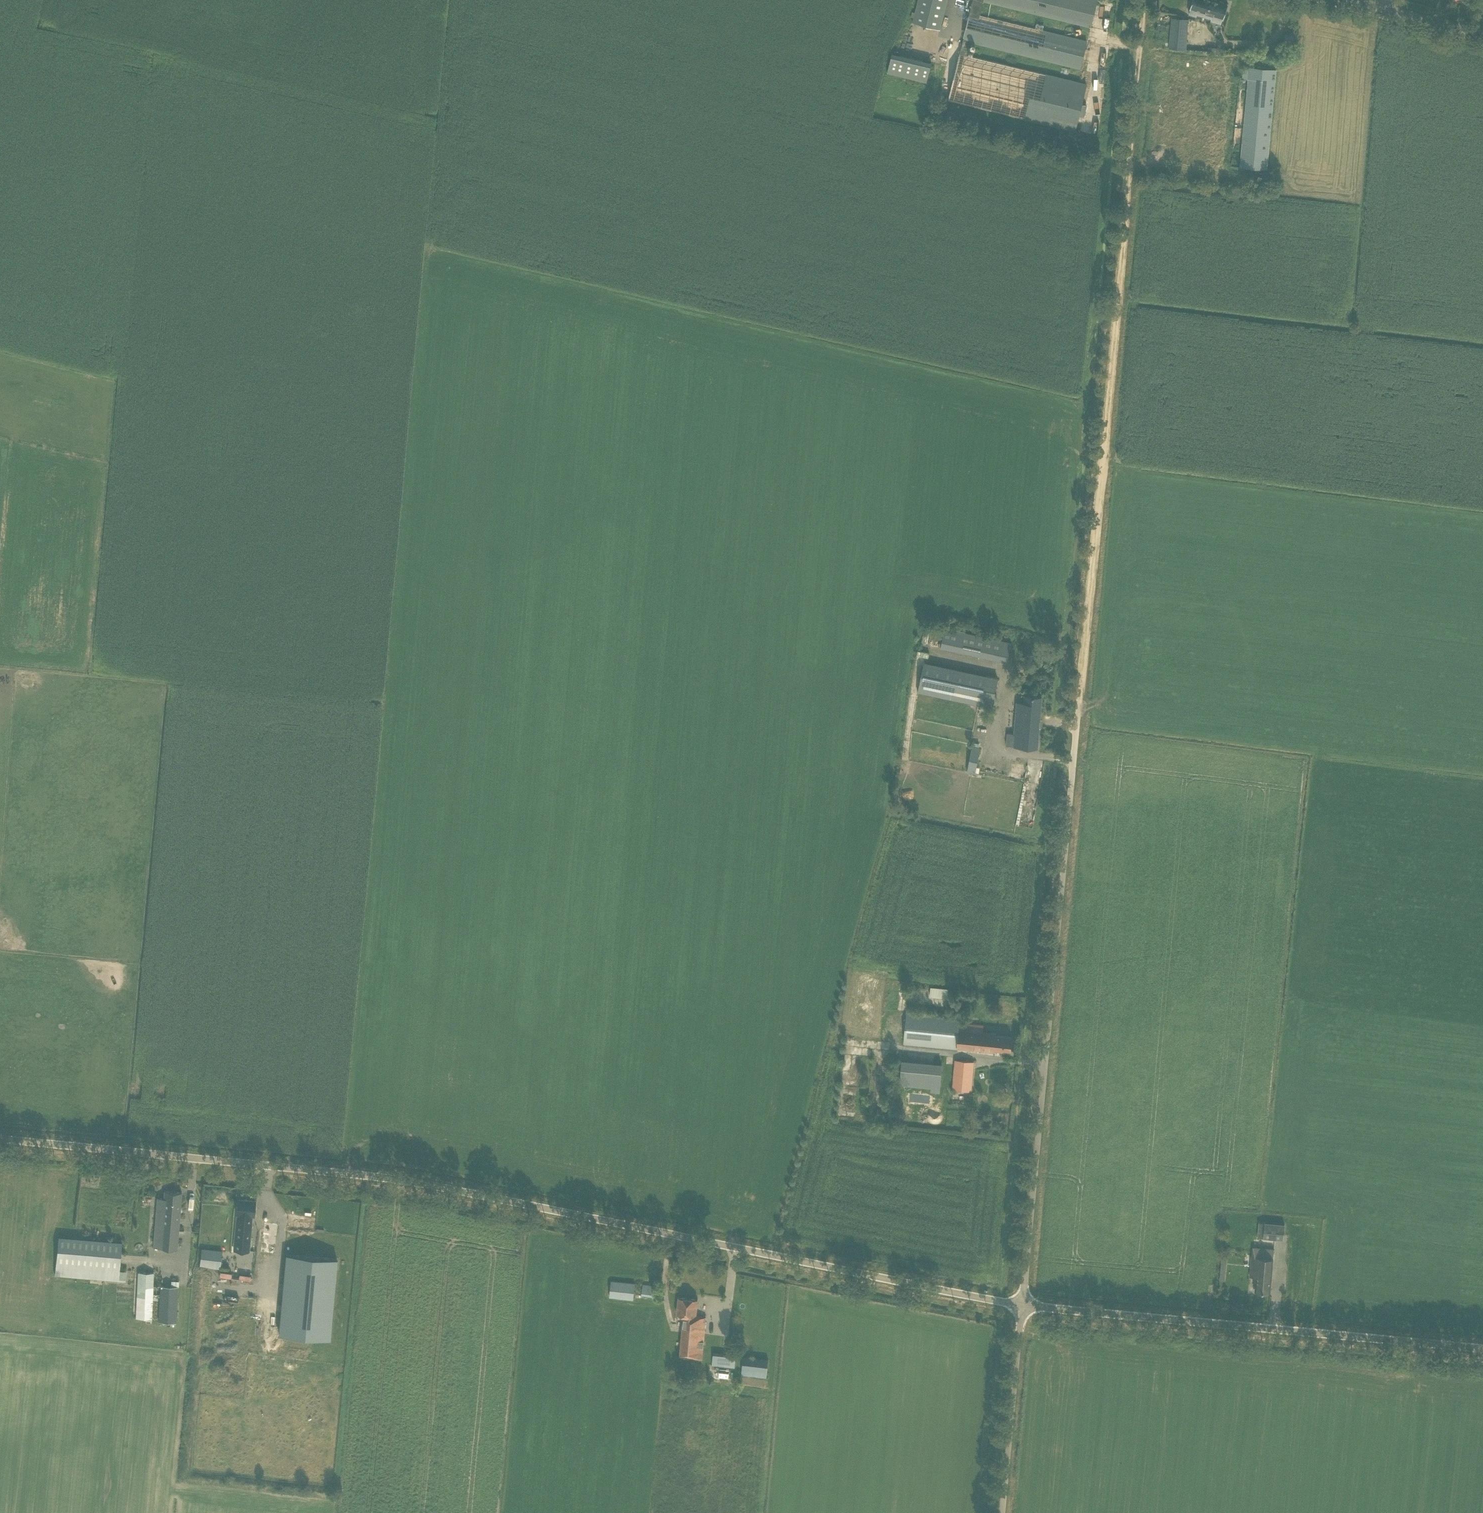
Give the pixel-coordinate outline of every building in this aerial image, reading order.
[(910,24),(938,31),(946,0),(916,0),(910,24)] [(1082,66),(1087,37),(980,16),(983,2),(1092,24),(1097,0),(972,0),(964,42),(1082,66)] [(1189,14),(1196,16),(1197,14),(1210,19),(1211,15),(1223,18),(1228,3),(1218,0),(1193,0),(1189,14)] [(1185,49),(1187,29),(1188,19),(1172,18),(1169,48),(1185,49)] [(1293,43),(1294,35),(1284,34),(1283,42),(1293,43)] [(887,73),(927,82),(931,61),(892,52),(887,73)] [(958,53),(948,102),(1077,129),(1087,80),(958,53)] [(1249,79),(1240,167),(1267,169),(1276,69),(1250,67),(1250,69),(1244,69),(1243,78),(1249,79)] [(943,635),(941,647),(1008,662),(1012,642),(945,628),(944,631),(932,628),(931,632),(943,635)] [(997,678),(925,662),(919,691),(991,706),(997,678)] [(1005,745),(1027,747),(1037,748),(1042,697),(1024,695),(1024,702),(1015,701),(1013,733),(1006,733),(1005,745)] [(973,744),(968,771),(977,772),(978,765),(982,746),(980,746),(981,743),(974,742),(974,744),(973,744)] [(930,997),(948,999),(949,989),(931,988),(930,997)] [(1013,1037),(1003,1035),(996,1035),(996,1034),(982,1033),(983,1026),(958,1024),(959,1017),(906,1012),(902,1044),(956,1050),(956,1048),(994,1052),(994,1050),(1011,1051),(1013,1037)] [(901,1060),(900,1085),(930,1087),(930,1092),(941,1092),(942,1063),(901,1060)] [(974,1061),(964,1060),(955,1060),(952,1089),(971,1091),(974,1061)] [(885,1119),(885,1110),(878,1109),(877,1119),(885,1119)] [(158,1198),(157,1208),(153,1246),(177,1249),(182,1192),(165,1190),(164,1198),(158,1198)] [(255,1200),(238,1198),(237,1198),(235,1214),(237,1214),(234,1249),(248,1250),(249,1244),(251,1215),(254,1215),(255,1200)] [(1263,1238),(1283,1240),(1285,1224),(1265,1222),(1263,1238)] [(58,1247),(55,1275),(90,1278),(119,1281),(125,1282),(126,1271),(120,1271),(122,1242),(115,1242),(82,1239),(59,1237),(58,1247)] [(1274,1249),(1252,1247),(1250,1276),(1256,1277),(1255,1290),(1270,1291),(1274,1249)] [(201,1249),(200,1266),(220,1268),(222,1251),(201,1249)] [(287,1255),(279,1334),(329,1339),(336,1259),(287,1255)] [(136,1317),(151,1318),(153,1318),(153,1302),(159,1302),(159,1322),(177,1322),(178,1287),(153,1286),(154,1273),(138,1272),(136,1317)] [(218,1289),(241,1292),(243,1280),(250,1281),(251,1277),(232,1274),(232,1273),(221,1272),(218,1289)] [(611,1281),(610,1297),(634,1300),(635,1283),(611,1281)] [(643,1284),(641,1296),(657,1298),(659,1286),(643,1284)] [(701,1360),(705,1327),(706,1317),(696,1316),(698,1299),(679,1297),(677,1315),(685,1316),(680,1357),(701,1360)] [(735,1366),(736,1354),(713,1353),(712,1365),(735,1366)] [(741,1375),(767,1377),(768,1359),(743,1357),(741,1375)]
